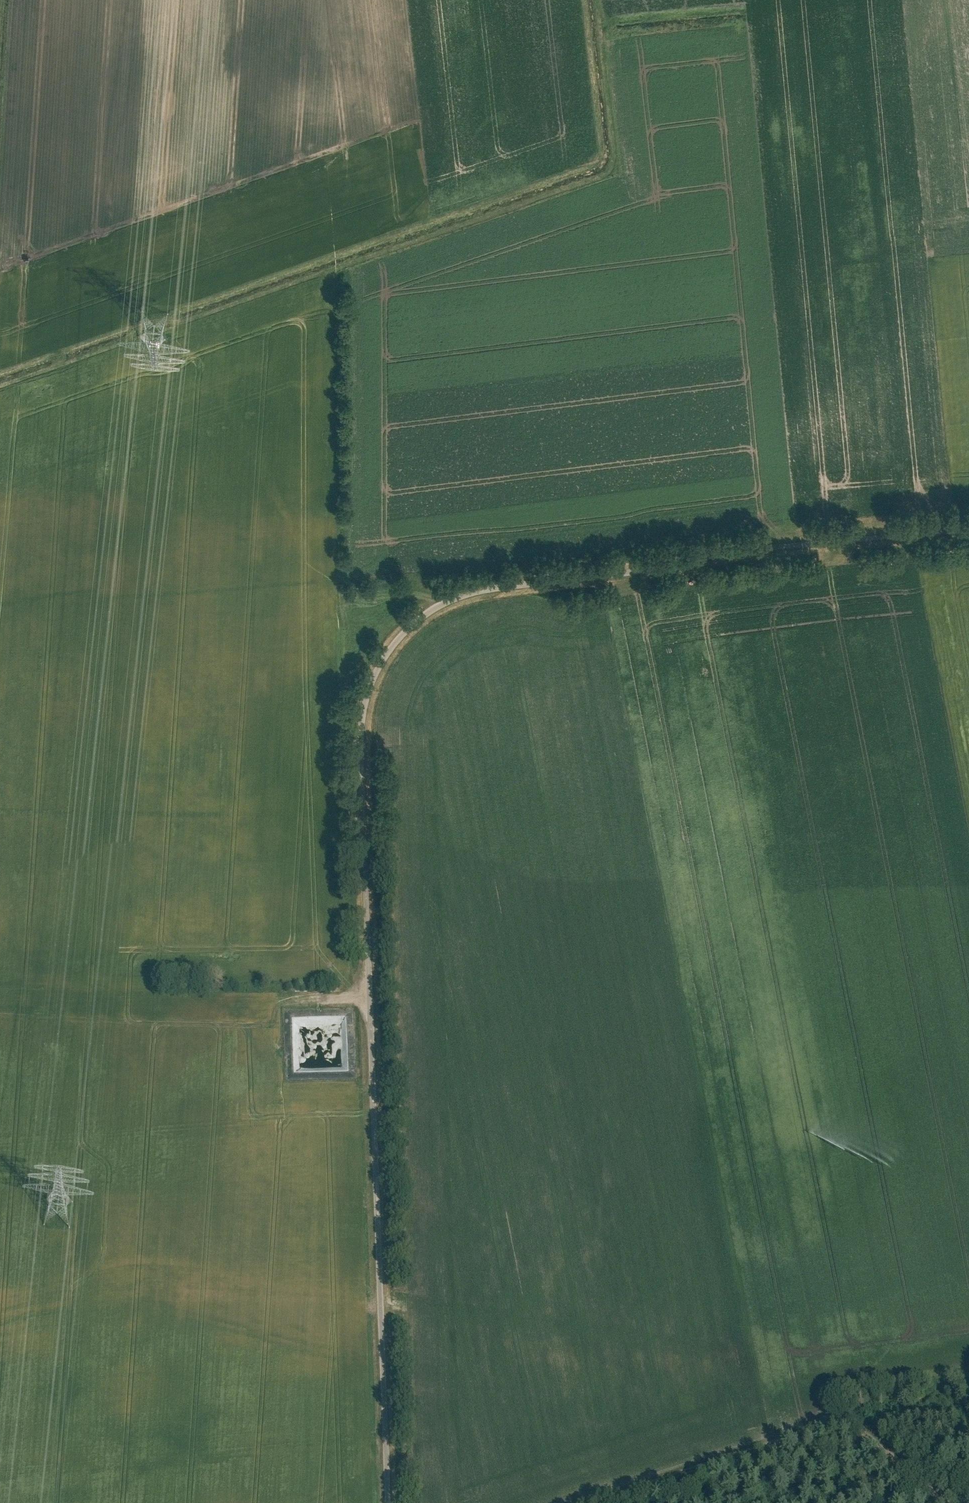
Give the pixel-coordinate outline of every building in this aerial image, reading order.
[(314,285),(327,285),(326,275),(313,276),(314,285)]
